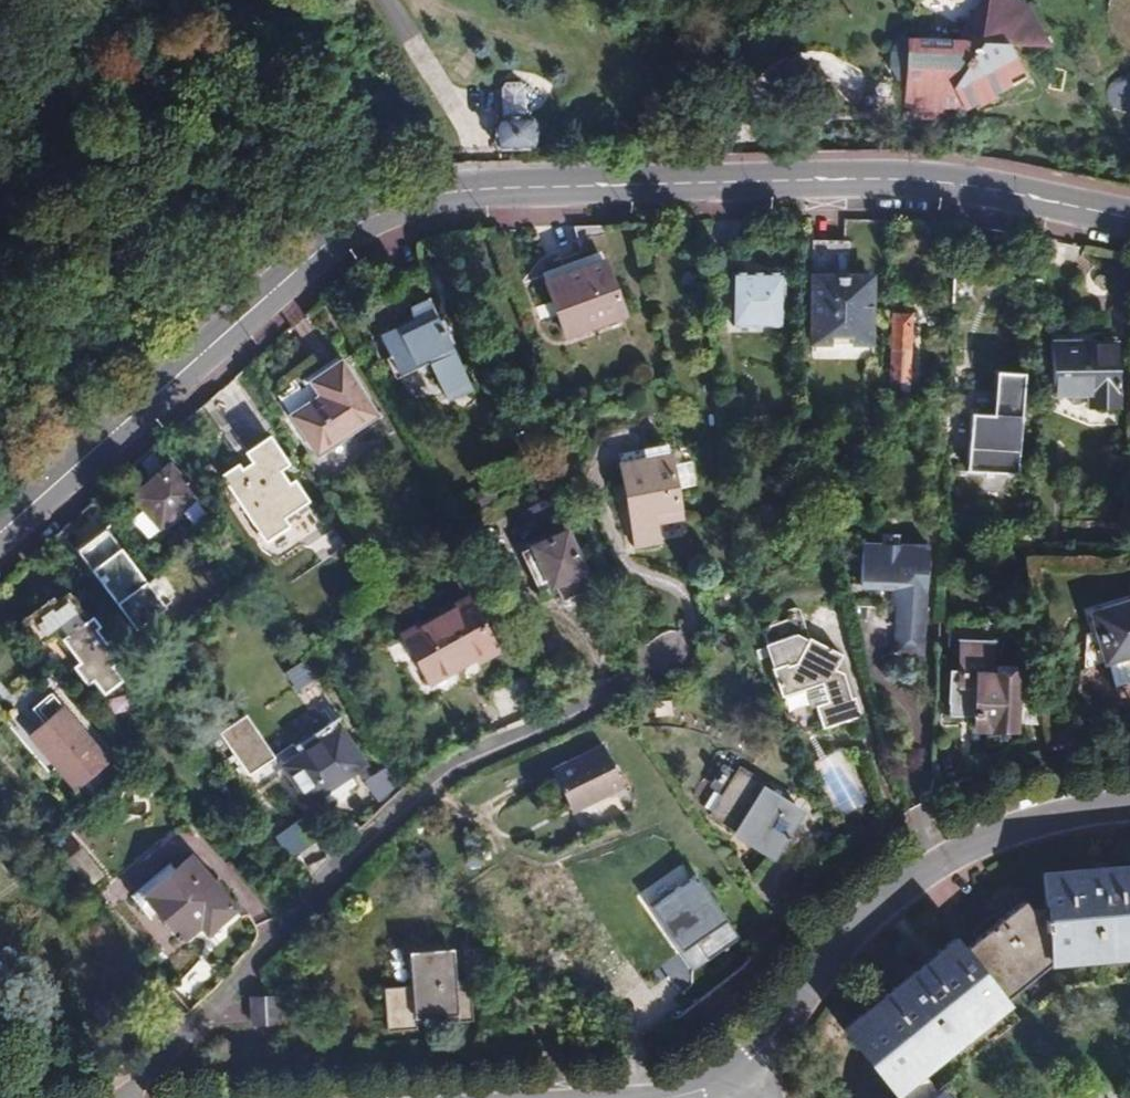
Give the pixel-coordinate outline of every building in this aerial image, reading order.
[(901,116),(920,117),(921,99),(941,100),(942,82),(949,83),(963,108),(980,99),(981,101),(992,95),(990,93),(1024,74),(1007,43),(1048,44),(1028,7),(1017,0),(979,0),(953,39),(897,37),(889,51),(889,65),(891,71),(896,81),(903,81),(901,116)] [(1128,72),(1124,73),(1117,76),(1114,79),(1111,82),(1108,89),(1107,95),(1108,99),(1109,102),(1113,107),(1129,112),(1129,73),(1128,72)] [(497,124),(495,126),(496,136),(497,142),(500,145),(512,146),(520,145),(530,144),(532,140),(532,132),(531,123),(527,121),(524,120),(525,87),(520,81),(504,82),(500,88),(501,120),(499,121),(497,124)] [(941,100),(940,107),(963,108),(949,83),(942,82),(941,100)] [(940,107),(941,100),(921,99),(920,117),(939,119),(940,107)] [(810,241),(810,268),(843,268),(844,241),(810,241)] [(623,314),(603,260),(544,282),(565,337),(623,314)] [(411,268),(393,277),(416,323),(381,340),(397,373),(427,358),(447,401),(472,390),(411,268)] [(781,274),(732,274),(732,325),(780,325),(781,274)] [(871,275),(811,275),(810,343),(829,343),(829,340),(853,340),(853,343),(871,344),(871,275)] [(891,382),(910,382),(911,314),(892,313),(891,382)] [(1118,406),(1117,340),(1051,341),(1051,394),(1087,394),(1088,408),(1118,406)] [(291,415),(317,455),(377,416),(340,361),(310,382),(320,396),(291,415)] [(1020,476),(1025,374),(997,373),(995,417),(973,416),(970,474),(1020,476)] [(909,407),(910,382),(891,382),(891,407),(909,407)] [(238,464),(220,475),(266,544),(290,526),(284,518),(309,502),(294,479),(289,483),(280,470),(289,464),(269,435),(244,452),(250,462),(241,469),(238,464)] [(644,458),(620,463),(635,546),(658,542),(654,524),(681,519),(666,444),(642,449),(644,458)] [(132,497),(160,528),(197,495),(168,465),(132,497)] [(549,496),(529,505),(546,538),(530,545),(531,547),(520,552),(538,592),(549,587),(549,588),(553,586),(561,603),(592,588),(584,572),(585,572),(549,496)] [(73,544),(131,631),(165,609),(107,521),(73,544)] [(899,544),(899,535),(881,535),(881,543),(899,544)] [(881,543),(861,542),(859,585),(896,586),(895,606),(900,606),(899,620),(894,620),(892,653),(924,655),(929,545),(899,544),(881,543)] [(55,601),(52,597),(47,601),(35,585),(7,606),(38,647),(56,634),(78,663),(72,667),(86,686),(93,682),(104,696),(124,681),(113,667),(123,658),(108,639),(106,642),(96,630),(101,626),(92,615),(88,618),(68,591),(55,601)] [(498,652),(467,595),(399,634),(428,685),(475,658),(478,663),(498,652)] [(1091,613),(1113,689),(1129,683),(1129,601),(1091,613)] [(1018,672),(1023,672),(1025,625),(1016,625),(1016,622),(1004,622),(1004,624),(989,624),(989,621),(977,621),(977,624),(961,623),(961,621),(949,620),(948,645),(961,645),(959,681),(951,681),(950,700),(951,700),(950,715),(974,716),(973,729),(1017,732),(1018,672)] [(795,633),(764,644),(781,698),(804,689),(811,709),(815,707),(823,730),(862,717),(855,696),(851,698),(843,672),(834,669),(842,654),(808,637),(807,640),(795,633)] [(1041,725),(1043,689),(1025,688),(1023,724),(1041,725)] [(33,735),(61,711),(52,700),(24,725),(33,735)] [(32,736),(74,786),(105,760),(61,710),(61,711),(33,735),(32,736)] [(214,725),(239,773),(269,758),(245,710),(214,725)] [(336,717),(297,743),(303,752),(285,764),(310,801),(363,765),(338,728),(341,726),(336,717)] [(624,787),(602,743),(550,769),(570,813),(624,787)] [(739,767),(736,771),(722,763),(707,786),(722,795),(710,815),(736,830),(733,834),(773,859),(802,811),(762,787),(765,783),(739,767)] [(364,780),(375,798),(395,786),(383,767),(364,780)] [(102,878),(80,848),(66,859),(89,888),(102,878)] [(190,856),(173,871),(178,877),(148,903),(176,935),(188,924),(194,932),(200,927),(207,935),(236,909),(190,856)] [(933,1094),(931,1096),(910,1071),(926,1058),(930,1064),(979,1024),(969,1012),(978,1005),(982,1011),(1001,996),(1004,999),(1026,981),(1022,976),(1049,955),(1048,946),(1069,944),(1070,960),(1125,955),(1124,940),(1129,939),(1129,865),(1041,873),(1044,906),(1031,907),(1024,898),(963,949),(953,937),(841,1029),(894,1093),(895,1092),(900,1097),(936,1097),(933,1094)] [(194,932),(188,924),(176,935),(182,943),(194,932)] [(410,987),(384,989),(387,1030),(415,1028),(414,1018),(430,1016),(431,1025),(471,1021),(469,980),(454,982),(451,948),(408,952),(410,987)] [(252,1025),(277,1023),(276,996),(250,997),(252,1025)]
